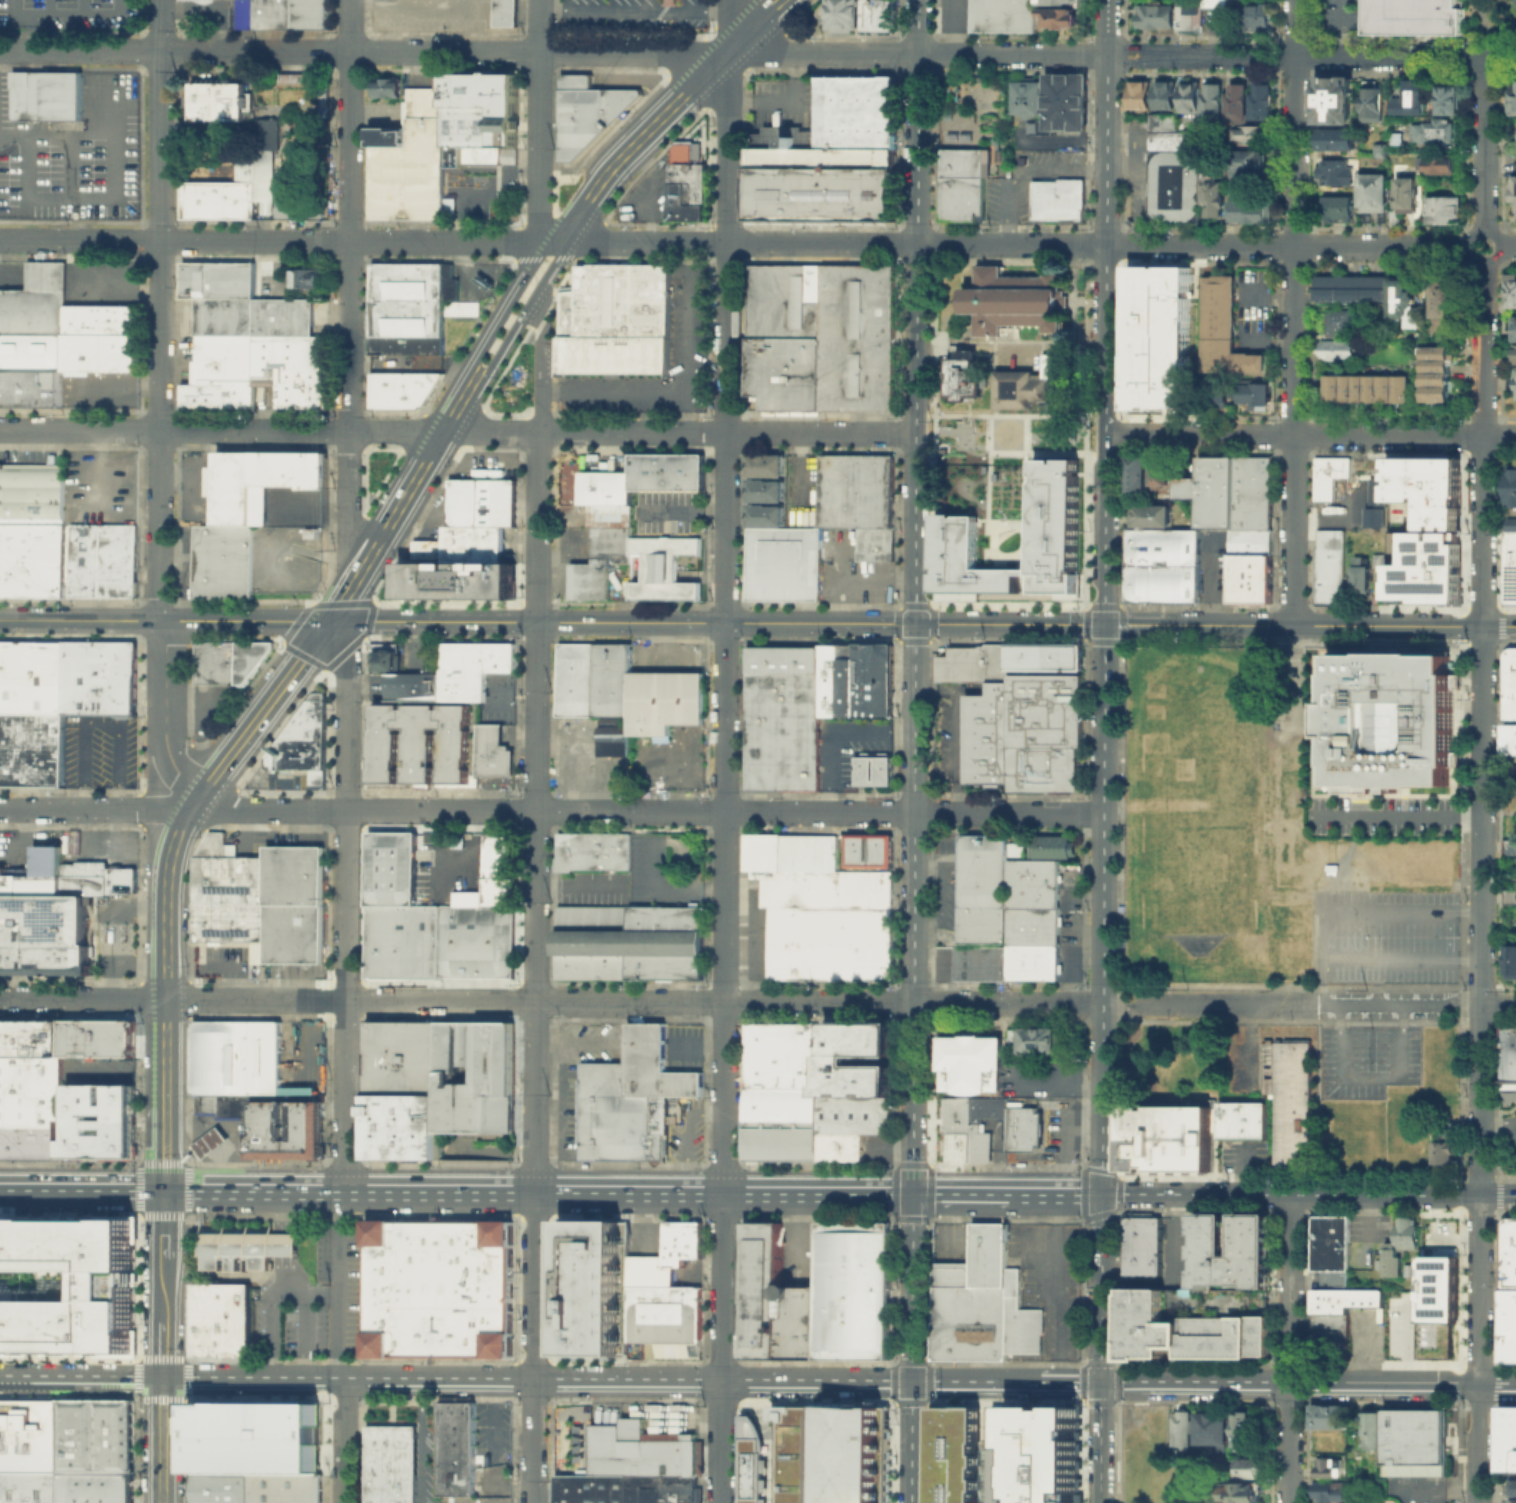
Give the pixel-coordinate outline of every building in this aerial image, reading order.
[(235,29),(254,29),(254,0),(235,0),(235,29)] [(254,29),(328,29),(328,0),(254,0),(254,29)] [(494,26),(515,26),(515,0),(494,0),(494,26)] [(827,28),(827,0),(858,0),(858,31),(832,31),(832,28),(827,28)] [(860,30),(861,0),(898,0),(897,27),(894,31),(860,30)] [(969,29),(969,0),(1034,0),(1034,30),(969,29)] [(1210,9),(1210,0),(1234,0),(1234,9),(1210,9)] [(1371,32),(1462,32),(1462,0),(1371,0),(1371,32)] [(1196,1),(1196,6),(1203,6),(1203,26),(1196,26),(1196,31),(1180,31),(1180,1),(1196,1)] [(1077,7),(1076,12),(1079,12),(1078,26),(1069,26),(1069,28),(1056,28),(1056,26),(1045,26),(1045,25),(1040,25),(1041,7),(1077,7)] [(1244,7),(1270,7),(1270,33),(1243,33),(1244,7)] [(1153,28),(1141,28),(1141,17),(1153,17),(1153,9),(1176,9),(1176,28),(1153,28)] [(12,70),(12,119),(81,119),(81,71),(12,70)] [(1048,94),(1048,72),(1090,72),(1090,94),(1048,94)] [(280,73),(280,83),(314,83),(314,73),(280,73)] [(444,87),(444,73),(517,73),(517,163),(444,164),(444,87)] [(576,161),(645,93),(641,89),(593,89),(593,74),(561,74),(560,161),(576,161)] [(1357,123),(1321,123),(1321,74),(1357,74),(1357,123)] [(400,76),(400,97),(374,97),(373,76),(400,76)] [(1021,80),(1021,77),(1038,77),(1037,80),(1044,80),(1044,114),(1034,114),(1034,119),(1026,119),(1026,114),(1015,114),(1015,80),(1021,80)] [(1131,108),(1131,80),(1154,80),(1154,108),(1131,108)] [(1157,108),(1157,80),(1178,81),(1178,108),(1157,108)] [(1507,80),(1515,80),(1515,114),(1507,114),(1507,80)] [(193,81),(193,120),(246,120),(246,81),(238,81),(193,81)] [(1182,112),(1182,81),(1202,81),(1202,112),(1182,112)] [(1228,118),(1228,92),(1232,92),(1232,82),(1249,82),(1249,112),(1251,112),(1251,124),(1239,124),(1239,119),(1228,118)] [(1408,96),(1408,82),(1424,82),(1424,115),(1396,115),(1396,96),(1408,96)] [(1204,118),(1204,92),(1208,92),(1208,83),(1225,83),(1225,118),(1204,118)] [(1253,118),(1253,92),(1257,92),(1257,83),(1275,83),(1275,92),(1277,92),(1277,105),(1275,105),(1275,118),(1253,118)] [(1437,83),(1459,83),(1459,114),(1437,114),(1437,83)] [(320,84),(327,84),(328,114),(320,114),(320,84)] [(407,87),(407,126),(407,144),(370,144),(370,219),(444,219),(444,164),(444,87),(407,87)] [(1386,121),(1365,121),(1366,87),(1386,87),(1386,121)] [(1090,94),(1090,129),(1054,129),(1054,135),(1040,134),(1040,119),(1047,119),(1048,94),(1090,94)] [(1180,131),(1152,131),(1152,113),(1180,113),(1180,131)] [(669,163),(669,147),(705,115),(705,163),(669,163)] [(1413,122),(1436,122),(1435,116),(1451,116),(1451,121),(1454,121),(1454,148),(1413,148),(1413,122)] [(255,119),(255,149),(272,149),(277,149),(277,119),(255,119)] [(1237,144),(1238,125),(1267,125),(1266,128),(1269,128),(1269,140),(1266,140),(1266,144),(1237,144)] [(407,144),(370,144),(370,126),(407,126),(407,144)] [(1152,131),(1180,131),(1203,131),(1202,222),(1152,222),(1152,131)] [(1322,149),(1322,132),(1358,132),(1358,150),(1322,149)] [(1387,142),(1375,142),(1375,157),(1387,157),(1387,142)] [(943,148),(983,148),(983,144),(997,144),(997,173),(992,173),(992,177),(986,177),(986,223),(978,223),(978,221),(943,221),(943,148)] [(748,146),(894,147),(893,221),(748,220),(748,146)] [(255,181),(235,181),(235,149),(255,149),(272,149),(272,202),(259,202),(254,201),(255,181)] [(1233,176),(1233,149),(1260,150),(1260,151),(1265,151),(1265,154),(1269,154),(1269,173),(1249,173),(1249,176),(1233,176)] [(1425,154),(1426,173),(1454,173),(1454,153),(1425,154)] [(669,163),(705,163),(705,221),(669,221),(669,163)] [(1350,163),(1350,173),(1355,173),(1355,187),(1323,187),(1323,173),(1330,173),(1330,163),(1350,163)] [(1364,208),(1364,176),(1392,176),(1391,208),(1364,208)] [(1395,176),(1417,176),(1418,221),(1408,221),(1408,212),(1396,212),(1395,176)] [(1035,181),(1060,181),(1060,178),(1085,178),(1085,219),(1034,219),(1035,181)] [(1225,207),(1225,217),(1208,217),(1208,207),(1203,207),(1204,180),(1225,180),(1225,195),(1227,195),(1227,207),(1225,207)] [(181,181),(181,219),(254,220),(254,201),(255,181),(235,181),(181,181)] [(1425,195),(1460,195),(1460,223),(1425,223),(1425,195)] [(276,197),(276,219),(323,219),(323,212),(323,197),(276,197)] [(1321,220),(1322,199),(1355,199),(1355,220),(1321,220)] [(1273,204),(1273,222),(1260,221),(1260,223),(1247,223),(1247,221),(1233,221),(1233,200),(1258,200),(1258,204),(1273,204)] [(259,202),(259,214),(272,214),(272,202),(259,202)] [(1126,413),(1125,259),(1198,258),(1198,413),(1126,413)] [(26,274),(26,290),(0,290),(0,335),(65,335),(65,305),(65,261),(26,261),(26,274)] [(445,315),(445,345),(445,354),(372,354),(371,262),(454,262),(454,277),(460,277),(460,300),(480,300),(480,315),(445,315)] [(182,263),(182,299),(197,299),(197,361),(193,361),(193,385),(182,385),(182,410),(254,410),(254,386),(278,386),(278,409),(328,409),(328,337),(314,337),(314,299),(255,299),(255,263),(182,263)] [(750,263),(749,395),(763,395),(763,409),(893,411),(895,265),(750,263)] [(577,286),(560,287),(560,336),(670,336),(670,265),(577,264),(577,286)] [(1068,306),(1068,311),(1064,311),(1064,313),(1062,313),(1062,332),(1046,332),(1046,324),(1004,324),(1004,336),(979,335),(979,313),(968,313),(969,287),(979,287),(979,264),(1003,264),(1003,274),(1046,275),(1046,267),(1062,267),(1062,287),(1064,287),(1064,289),(1068,289),(1068,295),(1072,295),(1072,306),(1068,306)] [(321,268),(320,287),(294,287),(294,267),(321,268)] [(1268,354),(1268,373),(1207,373),(1207,276),(1216,276),(1216,275),(1238,275),(1238,351),(1238,352),(1253,352),(1253,354),(1268,354)] [(1508,275),(1515,275),(1515,307),(1508,307),(1508,275)] [(1318,302),(1319,280),(1391,280),(1391,303),(1318,302)] [(1409,281),(1409,292),(1416,292),(1416,309),(1409,309),(1409,318),(1395,318),(1395,281),(1409,281)] [(1434,283),(1459,283),(1459,318),(1434,318),(1434,283)] [(137,305),(65,305),(65,335),(66,371),(138,372),(137,305)] [(1325,331),(1326,312),(1353,312),(1353,331),(1325,331)] [(62,371),(0,371),(0,335),(65,335),(66,371),(62,371)] [(670,336),(560,336),(560,373),(670,374),(670,336)] [(1323,360),(1323,341),(1357,341),(1357,360),(1323,360)] [(978,359),(978,379),(985,379),(985,397),(971,397),(971,402),(956,401),(956,397),(950,397),(950,380),(952,380),(952,374),(950,374),(950,357),(960,357),(960,351),(951,351),(951,345),(960,345),(960,350),(980,350),(980,359),(978,359)] [(1423,346),(1423,401),(1448,401),(1448,347),(1423,346)] [(1053,402),(1027,401),(1027,409),(998,409),(999,370),(1036,370),(1036,374),(1046,374),(1046,353),(1054,354),(1054,349),(1080,349),(1080,410),(1052,410),(1053,402)] [(62,408),(0,408),(0,371),(62,371),(62,408)] [(372,374),(372,408),(406,409),(416,408),(421,407),(426,404),(428,400),(444,374),(372,374)] [(1325,374),(1325,404),(1409,405),(1409,376),(1325,374)] [(1270,383),(1270,405),(1269,405),(1269,410),(1251,410),(1251,403),(1241,403),(1241,398),(1238,398),(1238,384),(1243,384),(1243,379),(1266,379),(1266,383),(1270,383)] [(1204,406),(1204,385),(1229,385),(1229,406),(1204,406)] [(786,453),(786,476),(750,476),(750,472),(748,472),(748,461),(750,461),(750,452),(759,452),(759,453),(786,453)] [(272,486),(272,526),(257,526),(208,526),(208,496),(210,496),(210,467),(220,467),(220,453),(332,453),(332,490),(322,490),(303,490),(303,486),(272,486)] [(633,454),(633,472),(581,472),(581,505),(590,505),(633,505),(633,490),(705,490),(705,454),(633,454)] [(823,455),(823,528),(859,528),(859,562),(896,562),(897,455),(823,455)] [(1131,455),(1149,455),(1149,495),(1131,495),(1131,455)] [(1202,457),(1238,457),(1238,492),(1238,527),(1203,527),(1203,499),(1180,499),(1180,478),(1202,478),(1202,457)] [(1256,492),(1238,492),(1238,457),(1255,457),(1256,492)] [(1256,492),(1255,457),(1273,457),(1274,492),(1256,492)] [(1318,457),(1352,458),(1352,478),(1337,478),(1337,501),(1318,501),(1318,457)] [(1457,531),(1419,530),(1419,502),(1386,501),(1387,457),(1458,457),(1457,531)] [(1154,459),(1171,459),(1171,486),(1154,486),(1154,459)] [(1080,597),(937,597),(937,515),(979,515),(979,570),(1035,570),(1035,460),(1080,460),(1080,597)] [(64,523),(0,523),(0,463),(53,464),(63,464),(64,523)] [(1505,508),(1515,508),(1515,468),(1505,468),(1505,508)] [(786,503),(750,502),(750,501),(748,501),(748,490),(750,490),(750,488),(749,488),(749,478),(759,478),(759,480),(771,480),(771,481),(786,481),(786,503)] [(1367,478),(1383,478),(1384,527),(1364,527),(1363,506),(1368,506),(1367,478)] [(502,527),(450,527),(450,481),(517,481),(517,527),(502,527)] [(1238,492),(1256,492),(1274,492),(1274,529),(1238,530),(1238,527),(1238,492)] [(786,527),(750,527),(750,526),(748,526),(748,515),(750,515),(750,514),(749,514),(749,503),(759,503),(759,505),(770,505),(770,506),(786,506),(786,527)] [(633,505),(590,505),(590,528),(594,528),(633,528),(633,505)] [(1132,506),(1172,505),(1172,527),(1132,527),(1132,506)] [(65,598),(64,523),(0,523),(0,597),(65,598)] [(70,523),(71,598),(137,598),(136,523),(70,523)] [(208,526),(197,525),(197,598),(256,599),(256,593),(257,526),(208,526)] [(444,541),(444,527),(450,527),(502,527),(502,564),(444,564),(444,559),(444,541)] [(749,527),(750,527),(786,527),(790,527),(823,528),(823,562),(822,602),(749,601),(749,527)] [(320,531),(322,530),(322,533),(320,533),(320,539),(307,539),(307,528),(320,528),(320,531)] [(594,528),(633,528),(633,534),(633,537),(633,555),(633,565),(610,565),(609,600),(572,600),(572,564),(594,564),(594,528)] [(1238,530),(1274,529),(1274,555),(1256,555),(1233,555),(1233,530),(1238,530)] [(1143,602),(1128,602),(1128,530),(1143,530),(1143,602)] [(1143,530),(1157,530),(1157,602),(1143,602),(1143,530)] [(1157,602),(1157,530),(1172,530),(1172,602),(1157,602)] [(1172,530),(1186,530),(1186,602),(1172,602),(1172,530)] [(1186,530),(1201,530),(1201,602),(1186,602),(1186,530)] [(1320,531),(1347,531),(1346,604),(1317,604),(1317,549),(1320,549),(1320,531)] [(1459,602),(1413,602),(1413,598),(1387,598),(1387,580),(1389,580),(1389,570),(1387,570),(1387,563),(1403,563),(1403,531),(1453,531),(1453,543),(1459,543),(1459,602)] [(1507,534),(1515,534),(1515,606),(1506,606),(1507,534)] [(633,537),(703,538),(703,555),(678,555),(678,569),(678,577),(678,582),(700,582),(702,582),(702,600),(633,600),(633,582),(645,582),(645,577),(645,555),(633,555),(633,537)] [(444,559),(414,559),(414,541),(444,541),(444,559)] [(1386,567),(1372,567),(1372,553),(1386,553),(1386,567)] [(1256,555),(1256,584),(1256,604),(1252,604),(1252,584),(1233,584),(1233,555),(1256,555)] [(1256,555),(1274,555),(1274,584),(1256,584),(1256,555)] [(1369,592),(1351,592),(1352,564),(1353,564),(1353,555),(1362,555),(1362,557),(1367,557),(1367,565),(1369,565),(1369,592)] [(514,600),(399,600),(399,564),(444,564),(502,564),(514,564),(514,600)] [(1252,604),(1233,604),(1233,584),(1252,584),(1252,604)] [(1274,584),(1274,603),(1256,604),(1256,584),(1274,584)] [(63,712),(64,640),(0,639),(0,712),(63,712)] [(64,640),(63,712),(136,713),(137,640),(64,640)] [(404,641),(369,640),(368,671),(387,671),(403,671),(404,641)] [(191,684),(246,685),(273,647),(273,641),(191,641),(191,684)] [(485,700),(441,700),(441,671),(442,642),(515,643),(515,672),(486,671),(485,700)] [(819,646),(819,644),(892,643),(892,716),(819,716),(819,646)] [(560,644),(633,644),(633,672),(633,716),(627,716),(597,716),(560,716),(560,644)] [(948,648),(948,657),(935,657),(935,683),(986,683),(1007,683),(1007,677),(1007,672),(1082,672),(1082,645),(984,645),(984,648),(948,648)] [(746,646),(819,646),(819,716),(819,790),(745,789),(746,646)] [(1509,646),(1515,646),(1515,719),(1502,719),(1503,651),(1509,646)] [(1319,742),(1319,706),(1324,706),(1324,678),(1327,678),(1327,656),(1445,657),(1445,679),(1448,679),(1447,771),(1444,771),(1444,792),(1327,791),(1327,771),(1324,771),(1324,742),(1319,742)] [(441,671),(403,671),(387,671),(387,700),(441,700),(441,671)] [(633,672),(707,673),(707,724),(673,724),(673,736),(633,736),(633,716),(633,672)] [(1007,677),(1081,677),(1081,749),(1076,749),(1076,793),(1007,793),(1007,784),(964,784),(964,697),(986,697),(986,683),(1007,683),(1007,677)] [(308,771),(309,785),(324,786),(325,699),(304,699),(267,753),(266,755),(265,758),(265,761),(266,764),(267,767),(269,769),(272,771),(274,771),(308,771)] [(373,704),(373,781),(400,781),(400,728),(407,728),(406,783),(435,783),(435,728),(443,728),(443,781),(468,781),(469,705),(373,704)] [(0,712),(0,787),(63,787),(63,712),(0,712)] [(597,716),(597,756),(628,756),(627,716),(597,716)] [(502,723),(477,723),(477,776),(513,776),(512,748),(508,748),(508,744),(502,744),(502,723)] [(1503,723),(1515,723),(1515,753),(1503,753),(1503,723)] [(893,756),(893,784),(859,783),(859,768),(861,768),(861,763),(859,763),(860,756),(893,756)] [(193,857),(208,830),(223,831),(223,843),(235,843),(235,856),(267,856),(266,906),(192,905),(193,857)] [(367,831),(416,831),(415,904),(366,904),(367,831)] [(484,876),(509,877),(509,843),(508,839),(506,836),(503,835),(498,833),(484,833),(484,876)] [(894,834),(894,866),(849,866),(849,833),(894,834)] [(559,834),(559,869),(632,870),(632,834),(559,834)] [(1072,835),(1072,842),(1077,841),(1077,854),(1072,855),(1072,857),(1037,857),(1037,856),(1032,856),(1032,840),(1036,840),(1036,835),(1072,835)] [(744,836),(837,836),(837,873),(761,873),(744,873),(744,836)] [(959,837),(1007,837),(1007,862),(1006,946),(958,946),(959,837)] [(1502,839),(1502,855),(1515,855),(1515,839),(1502,839)] [(1028,842),(1028,857),(1011,857),(1011,842),(1028,842)] [(267,845),(267,856),(266,906),(296,906),(325,906),(325,846),(267,845)] [(62,895),(62,863),(62,846),(33,846),(33,867),(0,867),(0,895),(62,895)] [(106,867),(106,860),(74,860),(74,863),(62,863),(62,895),(93,895),(107,895),(106,867)] [(1007,862),(1059,862),(1058,983),(1006,982),(1006,946),(1007,862)] [(106,867),(107,895),(133,895),(133,867),(106,867)] [(761,873),(761,910),(769,910),(891,910),(891,873),(837,873),(761,873)] [(483,904),(512,904),(512,877),(509,877),(484,876),(484,890),(483,904)] [(439,976),(511,976),(512,904),(483,904),(484,890),(454,890),(454,905),(439,905),(439,976)] [(93,975),(93,895),(62,895),(0,895),(0,975),(93,975)] [(415,904),(366,904),(366,977),(439,978),(439,976),(439,905),(415,904)] [(192,905),(266,906),(266,963),(250,963),(250,942),(192,941),(192,905)] [(296,906),(266,906),(266,963),(295,964),(296,906)] [(296,906),(295,964),(324,964),(325,906),(296,906)] [(558,907),(705,908),(704,981),(557,980),(558,907)] [(769,910),(768,982),(891,982),(891,910),(769,910)] [(1507,950),(1515,950),(1515,975),(1506,975),(1507,950)] [(36,1055),(0,1055),(0,1019),(37,1019),(36,1055)] [(36,1055),(37,1019),(61,1019),(61,1055),(36,1055)] [(61,1019),(85,1019),(134,1019),(134,1056),(61,1055),(61,1019)] [(368,1019),(440,1020),(439,1093),(367,1093),(368,1019)] [(192,1020),(280,1021),(280,1085),(317,1086),(317,1095),(250,1094),(196,1094),(191,1094),(192,1020)] [(850,1057),(823,1057),(823,1054),(824,1054),(825,1020),(862,1020),(862,1021),(893,1022),(893,1057),(850,1057)] [(628,1022),(664,1022),(664,1071),(700,1071),(700,1096),(665,1095),(627,1095),(628,1062),(628,1022)] [(817,1088),(743,1087),(744,1023),(817,1023),(817,1083),(817,1088)] [(1018,1025),(1018,1052),(1057,1053),(1057,1026),(1018,1025)] [(1505,1078),(1515,1078),(1515,1026),(1505,1026),(1505,1078)] [(941,1068),(938,1068),(938,1035),(963,1035),(963,1033),(983,1033),(983,1035),(1004,1035),(1004,1070),(1002,1070),(1002,1090),(987,1090),(942,1091),(941,1068)] [(1266,1041),(1310,1042),(1308,1168),(1275,1167),(1277,1092),(1265,1092),(1266,1041)] [(61,1091),(61,1082),(61,1055),(36,1055),(0,1055),(0,1090),(61,1091)] [(850,1057),(850,1065),(891,1065),(891,1096),(869,1096),(869,1092),(861,1092),(861,1096),(846,1096),(846,1092),(836,1092),(836,1096),(816,1095),(817,1088),(817,1083),(823,1083),(823,1057),(850,1057)] [(627,1095),(628,1062),(579,1061),(578,1158),(627,1159),(627,1095)] [(133,1119),(134,1082),(67,1082),(67,1119),(73,1119),(110,1119),(133,1119)] [(817,1088),(816,1095),(816,1161),(743,1161),(743,1087),(817,1088)] [(0,1090),(0,1124),(1,1124),(29,1125),(46,1125),(61,1125),(61,1119),(61,1091),(0,1090)] [(367,1093),(367,1158),(439,1159),(439,1131),(439,1093),(367,1093)] [(196,1094),(195,1114),(215,1114),(215,1118),(237,1119),(250,1119),(250,1099),(250,1094),(196,1094)] [(1124,1171),(1124,1094),(1220,1094),(1220,1101),(1220,1136),(1220,1171),(1124,1171)] [(653,1165),(648,1159),(627,1159),(627,1095),(665,1095),(664,1133),(661,1133),(661,1159),(660,1159),(656,1165),(653,1165)] [(816,1095),(836,1096),(846,1096),(861,1096),(869,1096),(891,1096),(890,1133),(861,1133),(861,1162),(816,1161),(816,1095)] [(970,1161),(944,1161),(944,1097),(970,1097),(970,1161)] [(990,1161),(970,1161),(970,1097),(1007,1097),(1007,1105),(1007,1116),(981,1116),(981,1122),(983,1122),(983,1131),(990,1131),(990,1161)] [(292,1099),(250,1099),(250,1119),(249,1157),(291,1157),(292,1099)] [(292,1099),(291,1157),(323,1158),(323,1099),(292,1099)] [(1220,1136),(1263,1136),(1263,1101),(1220,1101),(1220,1136)] [(1006,1151),(1007,1116),(1007,1105),(1034,1105),(1034,1111),(1041,1112),(1041,1145),(1035,1145),(1035,1151),(1006,1151)] [(73,1119),(67,1119),(61,1119),(61,1125),(61,1157),(73,1157),(73,1119)] [(110,1119),(73,1119),(73,1157),(94,1157),(109,1157),(110,1119)] [(110,1119),(109,1157),(133,1157),(133,1119),(110,1119)] [(1434,1122),(1446,1122),(1446,1125),(1445,1125),(1445,1129),(1456,1129),(1456,1143),(1458,1143),(1458,1155),(1456,1155),(1456,1159),(1459,1159),(1459,1173),(1442,1173),(1442,1168),(1444,1168),(1444,1165),(1434,1165),(1434,1131),(1432,1131),(1432,1124),(1433,1124),(1434,1122)] [(29,1125),(29,1157),(1,1157),(1,1124),(29,1125)] [(46,1125),(46,1157),(29,1157),(29,1125),(46,1125)] [(46,1125),(61,1125),(61,1157),(46,1157),(46,1125)] [(191,1145),(202,1159),(228,1139),(217,1125),(191,1145)] [(1232,1250),(1243,1250),(1244,1213),(1270,1213),(1270,1285),(1200,1285),(1200,1213),(1232,1213),(1232,1250)] [(1505,1285),(1515,1285),(1515,1214),(1505,1214),(1505,1285)] [(1128,1269),(1163,1268),(1162,1216),(1132,1216),(1128,1221),(1128,1269)] [(1312,1216),(1348,1216),(1348,1271),(1311,1271),(1312,1216)] [(132,1354),(0,1354),(0,1218),(132,1218),(132,1354)] [(364,1219),(365,1357),(511,1356),(511,1290),(510,1218),(401,1219),(364,1219)] [(564,1353),(555,1353),(554,1268),(554,1226),(564,1226),(564,1220),(626,1220),(626,1254),(626,1285),(626,1341),(626,1357),(564,1358),(564,1353)] [(677,1266),(671,1266),(664,1266),(664,1220),(677,1220),(677,1266)] [(677,1220),(701,1220),(701,1257),(682,1257),(682,1266),(677,1266),(677,1220)] [(1404,1278),(1387,1278),(1387,1247),(1399,1247),(1399,1220),(1419,1220),(1419,1249),(1404,1249),(1404,1278)] [(776,1222),(776,1286),(814,1287),(814,1360),(740,1359),(741,1222),(776,1222)] [(815,1222),(887,1223),(886,1360),(814,1360),(814,1287),(815,1222)] [(934,1262),(933,1360),(1005,1360),(1005,1352),(1041,1353),(1041,1309),(1019,1309),(1019,1268),(1005,1267),(1005,1222),(971,1222),(971,1262),(934,1262)] [(200,1225),(200,1258),(202,1258),(202,1271),(222,1271),(222,1267),(227,1267),(227,1272),(247,1272),(247,1269),(251,1268),(251,1270),(270,1270),(270,1257),(275,1257),(283,1257),(290,1257),(297,1257),(297,1232),(290,1232),(282,1232),(275,1233),(271,1233),(271,1225),(200,1225)] [(671,1266),(671,1285),(626,1285),(626,1254),(661,1255),(661,1266),(664,1266),(671,1266)] [(1422,1324),(1423,1277),(1423,1267),(1423,1256),(1460,1257),(1460,1324),(1422,1324)] [(1412,1277),(1412,1267),(1423,1267),(1423,1277),(1412,1277)] [(190,1282),(191,1357),(249,1356),(249,1282),(190,1282)] [(626,1285),(671,1285),(700,1285),(700,1341),(626,1341),(626,1285)] [(1122,1288),(1160,1288),(1160,1321),(1181,1322),(1181,1318),(1230,1318),(1230,1316),(1266,1316),(1266,1356),(1247,1355),(1247,1359),(1179,1358),(1179,1346),(1162,1346),(1162,1357),(1139,1357),(1139,1360),(1121,1360),(1121,1341),(1119,1341),(1119,1293),(1122,1293),(1122,1288)] [(1312,1289),(1383,1290),(1383,1307),(1348,1307),(1347,1362),(1310,1361),(1312,1289)] [(1501,1290),(1515,1290),(1515,1363),(1500,1363),(1501,1290)] [(1404,1320),(1403,1355),(1389,1355),(1389,1320),(1404,1320)] [(64,1475),(0,1474),(0,1400),(64,1401),(64,1475)] [(190,1473),(191,1400),(321,1400),(321,1473),(248,1472),(190,1473)] [(437,1400),(473,1400),(473,1462),(472,1494),(437,1494),(437,1400)] [(64,1401),(135,1401),(135,1475),(99,1475),(64,1475),(64,1401)] [(1080,1404),(1080,1502),(1003,1502),(1003,1442),(1003,1407),(1003,1404),(1080,1404)] [(871,1406),(871,1407),(860,1407),(825,1405),(772,1405),(772,1419),(772,1427),(762,1430),(759,1424),(756,1419),(752,1414),(741,1414),(741,1502),(887,1502),(888,1406),(871,1406)] [(933,1405),(932,1502),(978,1502),(975,1502),(976,1491),(978,1491),(978,1478),(976,1478),(976,1468),(978,1468),(978,1454),(976,1454),(976,1443),(978,1443),(978,1405),(933,1405)] [(1499,1407),(1515,1407),(1515,1473),(1499,1473),(1499,1407)] [(1315,1408),(1348,1409),(1347,1430),(1315,1430),(1315,1408)] [(1384,1410),(1446,1410),(1446,1465),(1383,1465),(1384,1410)] [(1177,1447),(1177,1412),(1193,1412),(1193,1447),(1177,1447)] [(1365,1450),(1365,1413),(1382,1413),(1382,1450),(1365,1450)] [(1200,1444),(1201,1415),(1231,1415),(1231,1445),(1200,1444)] [(1238,1449),(1238,1415),(1255,1415),(1255,1449),(1238,1449)] [(626,1475),(589,1475),(590,1423),(620,1424),(620,1417),(642,1417),(642,1439),(681,1439),(681,1432),(694,1432),(694,1439),(696,1439),(696,1475),(626,1475)] [(416,1425),(416,1502),(364,1502),(365,1424),(416,1425)] [(988,1442),(987,1502),(1003,1502),(1003,1442),(988,1442)] [(1234,1478),(1234,1460),(1265,1460),(1265,1478),(1234,1478)] [(1319,1461),(1339,1461),(1339,1478),(1319,1478),(1319,1461)] [(190,1502),(248,1502),(248,1472),(190,1473),(190,1502)] [(321,1473),(321,1502),(248,1502),(248,1472),(285,1472),(321,1473)] [(64,1475),(0,1474),(0,1502),(64,1502),(64,1475)] [(64,1475),(64,1502),(99,1502),(99,1475),(64,1475)] [(99,1502),(135,1502),(135,1475),(99,1475),(99,1502)] [(626,1475),(589,1475),(554,1475),(554,1489),(554,1502),(626,1502),(626,1475)] [(696,1475),(696,1502),(626,1502),(626,1475),(696,1475)] [(1508,1479),(1508,1496),(1515,1496),(1515,1479),(1508,1479)] [(1261,1486),(1261,1502),(1225,1502),(1225,1486),(1261,1486)] [(1318,1486),(1348,1486),(1348,1502),(1318,1502),(1318,1486)]
